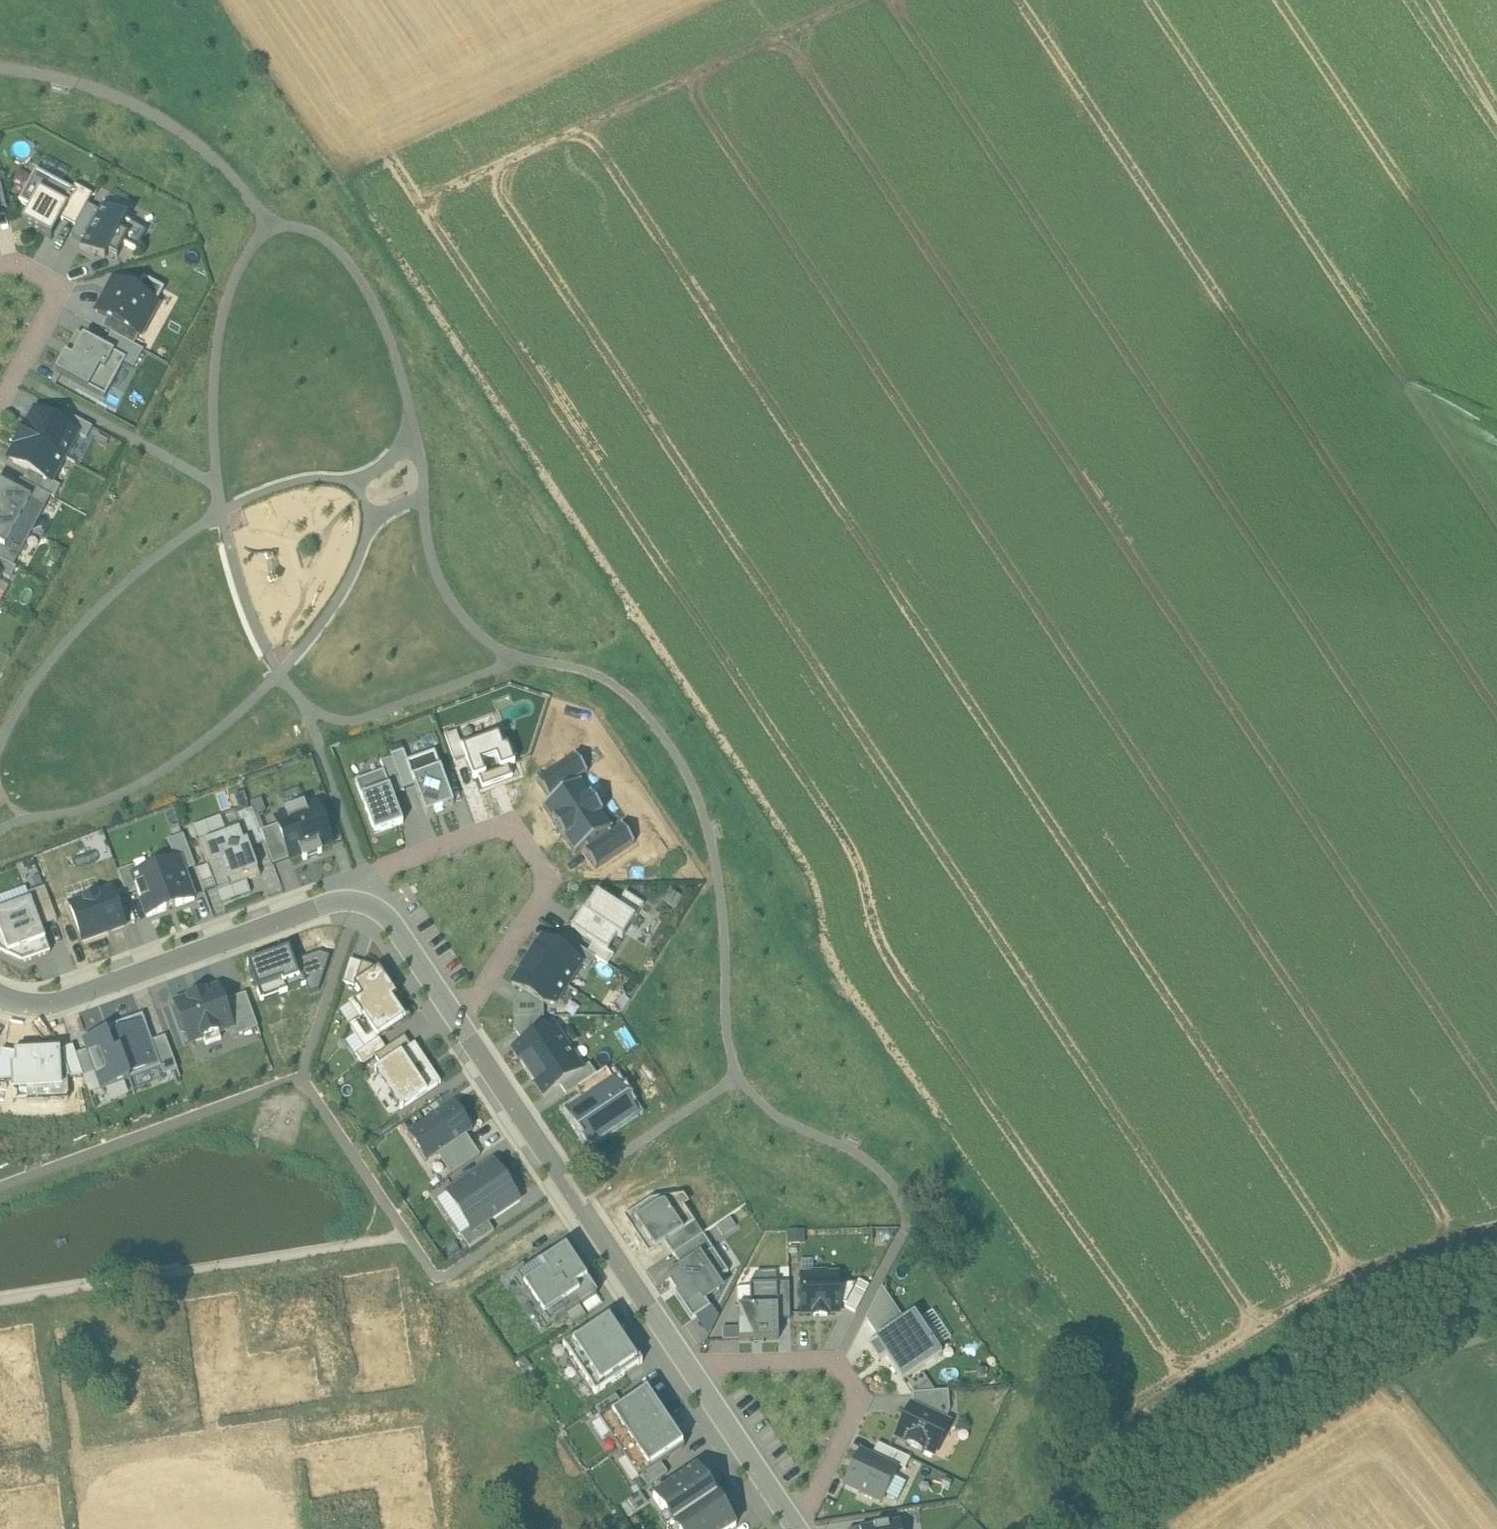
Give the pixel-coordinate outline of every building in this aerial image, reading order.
[(73,191),(72,191),(36,171),(19,202),(30,207),(23,222),(52,237),(62,219),(73,199),(70,197),(73,191)] [(88,205),(93,195),(75,186),(72,191),(73,191),(70,197),(73,199),(62,219),(76,227),(88,205)] [(70,236),(83,243),(100,211),(88,205),(76,227),(70,236)] [(127,222),(128,220),(103,206),(100,211),(83,243),(80,248),(105,262),(109,254),(117,258),(124,245),(129,237),(121,232),(127,222)] [(146,232),(127,222),(121,232),(129,237),(124,245),(136,251),(146,232)] [(115,281),(98,312),(108,318),(140,335),(165,290),(144,278),(136,292),(115,281)] [(134,346),(140,335),(108,318),(102,328),(112,334),(134,346)] [(105,398),(124,363),(126,360),(104,348),(77,334),(56,372),(105,398)] [(112,334),(104,348),(126,360),(124,363),(134,369),(144,351),(134,346),(112,334)] [(61,411),(55,422),(78,434),(78,435),(87,440),(93,428),(61,411)] [(28,423),(22,435),(65,458),(78,435),(78,434),(55,422),(40,413),(33,426),(28,423)] [(52,482),(65,458),(22,435),(15,447),(21,449),(14,462),(29,471),(52,483),(52,482)] [(29,471),(23,481),(52,497),(55,498),(61,487),(52,482),(52,483),(29,471)] [(46,508),(52,497),(23,481),(20,480),(15,490),(46,508)] [(33,532),(46,508),(15,490),(0,482),(0,514),(33,532)] [(33,532),(0,514),(0,546),(19,557),(33,532)] [(19,557),(0,546),(0,559),(14,567),(19,557)] [(2,574),(1,575),(10,580),(17,568),(14,567),(0,559),(0,573),(2,574)] [(457,732),(446,736),(455,763),(467,759),(474,779),(479,777),(483,788),(513,777),(509,766),(515,764),(508,745),(504,747),(498,730),(461,743),(457,732)] [(404,790),(415,786),(407,763),(407,762),(403,751),(391,756),(392,758),(404,790)] [(407,763),(415,786),(426,816),(454,806),(435,752),(407,762),(407,763)] [(552,797),(553,800),(578,783),(576,781),(587,773),(576,756),(537,782),(549,799),(552,797)] [(384,772),(393,796),(405,792),(404,790),(392,758),(381,762),(384,772)] [(393,796),(384,772),(356,782),(375,835),(404,824),(393,796)] [(578,783),(553,800),(543,807),(553,821),(553,822),(565,840),(575,854),(585,847),(587,850),(584,852),(595,869),(634,843),(623,826),(612,834),(610,831),(612,829),(603,815),(603,814),(591,796),(590,796),(580,782),(578,783)] [(278,825),(290,859),(291,861),(303,857),(304,860),(322,854),(321,850),(333,846),(317,805),(306,809),(304,805),(286,812),(288,815),(276,820),(278,825)] [(237,815),(242,827),(250,849),(265,844),(261,832),(253,810),(237,815)] [(290,859),(278,825),(261,832),(265,844),(273,865),(290,859)] [(242,827),(199,842),(218,892),(260,876),(250,849),(242,827)] [(180,859),(184,872),(196,868),(184,836),(168,842),(175,860),(180,859)] [(175,860),(160,866),(162,870),(150,874),(148,870),(138,874),(132,876),(138,892),(148,917),(195,900),(184,872),(180,859),(175,860)] [(127,896),(138,892),(132,876),(138,874),(135,866),(118,872),(127,896)] [(45,888),(29,894),(31,901),(41,928),(57,922),(45,888)] [(112,891),(71,906),(83,941),(125,926),(112,891)] [(617,907),(597,894),(586,912),(583,910),(571,928),(594,942),(608,951),(618,936),(623,939),(635,919),(617,907)] [(625,894),(617,907),(635,919),(644,905),(625,894)] [(31,901),(0,912),(0,952),(23,963),(51,953),(41,928),(31,901)] [(559,948),(542,938),(527,961),(568,987),(582,964),(583,964),(559,948)] [(587,953),(566,938),(559,948),(583,964),(582,964),(589,969),(596,958),(587,953)] [(608,951),(594,942),(587,953),(596,958),(608,965),(614,955),(608,951)] [(293,947),(248,964),(261,1001),(306,985),(310,994),(318,991),(330,956),(320,952),(299,961),(293,947)] [(349,1003),(360,1020),(397,996),(380,969),(376,972),(373,967),(351,959),(343,982),(354,986),(361,996),(349,1003)] [(568,987),(527,961),(512,984),(523,991),(544,1004),(556,1004),(568,987)] [(218,987),(176,1003),(190,1043),(204,1038),(206,1045),(221,1039),(219,1033),(231,1028),(233,1028),(223,1002),(218,987)] [(544,1004),(523,991),(514,1005),(514,1017),(544,1017),(544,1004)] [(246,994),(223,1002),(233,1028),(231,1028),(234,1037),(258,1028),(246,994)] [(411,1018),(397,996),(360,1020),(350,1026),(365,1049),(356,1054),(363,1064),(375,1056),(386,1049),(380,1039),(411,1018)] [(165,1080),(164,1076),(161,1069),(162,1068),(152,1042),(143,1015),(109,1028),(111,1031),(107,1033),(115,1054),(120,1052),(130,1080),(129,1080),(134,1091),(165,1080)] [(544,1029),(544,1017),(514,1017),(514,1029),(524,1043),(544,1029)] [(568,1047),(557,1029),(544,1029),(524,1043),(513,1050),(528,1073),(568,1047)] [(88,1051),(96,1073),(102,1090),(129,1080),(130,1080),(120,1052),(115,1054),(107,1033),(84,1041),(88,1051)] [(161,1069),(164,1076),(178,1070),(166,1037),(152,1042),(162,1068),(161,1069)] [(375,1056),(381,1066),(412,1047),(405,1037),(386,1049),(375,1056)] [(375,1070),(401,1109),(441,1083),(415,1044),(412,1047),(381,1066),(375,1070)] [(0,1057),(0,1081),(11,1081),(12,1102),(69,1099),(68,1078),(84,1077),(76,1055),(73,1045),(61,1050),(15,1053),(2,1050),(0,1057)] [(568,1047),(528,1073),(543,1096),(560,1085),(567,1095),(577,1089),(597,1076),(590,1065),(583,1070),(568,1047)] [(96,1073),(88,1051),(76,1055),(84,1077),(96,1073)] [(606,1070),(597,1076),(577,1089),(584,1100),(567,1111),(589,1143),(635,1112),(606,1070)] [(408,1134),(426,1162),(438,1154),(466,1135),(473,1131),(454,1103),(408,1134)] [(480,1156),(466,1135),(438,1154),(452,1175),(480,1156)] [(519,1200),(494,1162),(447,1193),(470,1228),(473,1232),(487,1222),(519,1200)] [(651,1200),(624,1217),(649,1254),(665,1243),(695,1223),(684,1205),(678,1208),(670,1196),(651,1200)] [(494,1231),(487,1222),(473,1232),(470,1228),(461,1235),(469,1248),(494,1231)] [(665,1243),(673,1255),(703,1235),(695,1223),(665,1243)] [(673,1255),(683,1270),(713,1250),(703,1235),(673,1255)] [(565,1247),(518,1279),(550,1327),(597,1295),(565,1247)] [(683,1270),(670,1278),(679,1292),(675,1294),(692,1320),(711,1307),(705,1299),(720,1289),(715,1282),(728,1273),(713,1250),(683,1270)] [(802,1277),(802,1313),(814,1313),(814,1316),(828,1316),(828,1313),(839,1313),(839,1304),(847,1304),(857,1284),(838,1285),(838,1276),(827,1276),(826,1274),(813,1274),(813,1277),(802,1277)] [(859,1281),(857,1284),(847,1304),(845,1307),(856,1313),(869,1286),(859,1281)] [(778,1284),(779,1319),(790,1319),(790,1283),(778,1284)] [(738,1289),(739,1341),(779,1340),(779,1319),(778,1284),(750,1284),(750,1289),(738,1289)] [(865,1319),(878,1338),(904,1320),(882,1287),(865,1319)] [(902,1381),(942,1355),(914,1313),(904,1320),(878,1338),(868,1345),(879,1361),(885,1357),(902,1381)] [(610,1315),(563,1346),(596,1395),(642,1363),(610,1315)] [(646,1390),(599,1421),(638,1479),(685,1448),(646,1390)] [(913,1394),(913,1407),(945,1422),(950,1411),(949,1391),(913,1394)] [(923,1449),(935,1455),(949,1424),(945,1422),(913,1407),(911,1407),(897,1437),(908,1442),(907,1445),(922,1451),(923,1449)] [(873,1454),(905,1469),(910,1459),(878,1444),(873,1454)] [(881,1502),(896,1470),(860,1453),(845,1485),(881,1502)] [(654,1497),(675,1528),(732,1528),(736,1526),(697,1468),(654,1497)]
